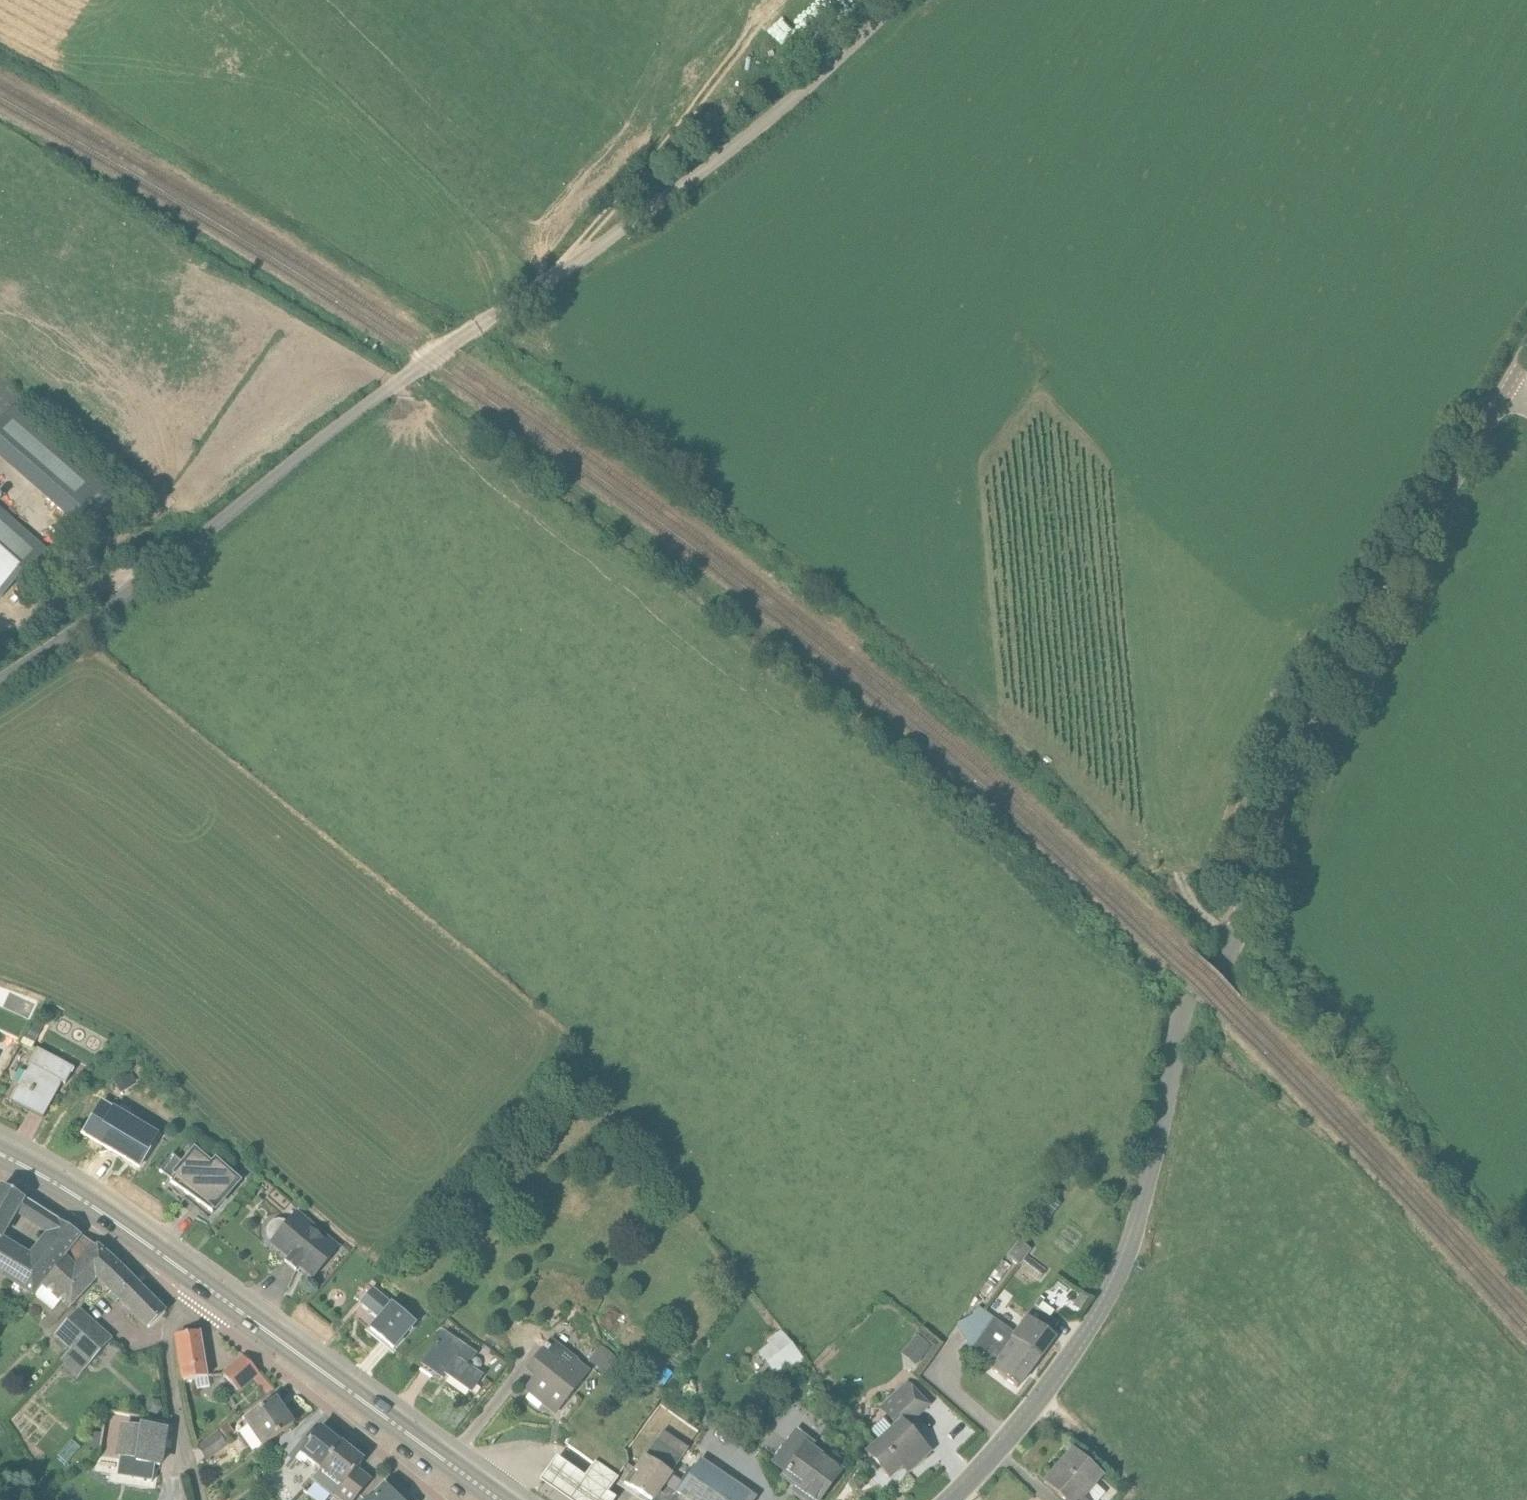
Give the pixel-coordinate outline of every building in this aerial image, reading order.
[(9,410),(21,396),(0,377),(0,420),(9,410)] [(9,410),(0,420),(0,455),(74,520),(100,490),(9,410)] [(0,509),(0,597),(22,573),(36,585),(58,560),(0,509)] [(20,999),(23,987),(0,983),(0,995),(20,999)] [(32,1068),(17,1099),(40,1112),(56,1080),(65,1084),(73,1067),(37,1050),(29,1066),(32,1068)] [(114,1110),(95,1141),(97,1142),(97,1140),(123,1156),(122,1157),(123,1158),(124,1156),(129,1159),(128,1161),(129,1161),(130,1160),(138,1165),(137,1166),(138,1167),(149,1149),(148,1149),(156,1136),(114,1110)] [(197,1152),(184,1167),(170,1182),(171,1183),(166,1191),(181,1205),(182,1204),(181,1204),(185,1200),(207,1219),(208,1218),(206,1217),(211,1212),(212,1213),(213,1212),(212,1211),(238,1180),(215,1159),(211,1164),(197,1152)] [(32,1295),(40,1286),(49,1276),(77,1233),(47,1214),(22,1199),(2,1187),(0,1190),(0,1278),(30,1296),(32,1295)] [(268,1228),(267,1229),(267,1234),(269,1239),(272,1242),(271,1244),(312,1279),(334,1250),(311,1231),(314,1227),(296,1212),(287,1224),(285,1223),(281,1222),(278,1221),(275,1222),(272,1223),(269,1225),(268,1228)] [(49,1276),(40,1286),(47,1292),(48,1291),(52,1294),(51,1296),(58,1303),(61,1301),(64,1304),(63,1306),(68,1311),(71,1307),(72,1308),(99,1278),(91,1271),(105,1254),(95,1247),(84,1239),(85,1238),(84,1237),(49,1276)] [(1007,1258),(1037,1282),(1045,1271),(1025,1256),(1030,1249),(1019,1242),(1007,1258)] [(99,1278),(149,1328),(165,1313),(118,1265),(105,1254),(91,1271),(99,1278)] [(370,1330),(393,1349),(414,1324),(373,1288),(361,1303),(380,1318),(370,1330)] [(1051,1317),(1035,1305),(1013,1333),(1011,1335),(1040,1357),(1055,1338),(1042,1328),(1051,1317)] [(53,1337),(65,1347),(89,1320),(78,1310),(53,1337)] [(970,1351),(980,1359),(1017,1388),(1040,1357),(1011,1335),(1013,1333),(983,1311),(956,1324),(970,1351)] [(111,1340),(89,1320),(65,1347),(87,1367),(111,1340)] [(805,1363),(780,1330),(767,1342),(768,1344),(758,1352),(780,1382),(805,1363)] [(184,1382),(208,1376),(200,1332),(176,1337),(181,1370),(184,1382)] [(445,1335),(419,1370),(431,1378),(440,1365),(448,1371),(446,1374),(471,1391),(482,1375),(468,1365),(474,1356),(445,1335)] [(915,1367),(931,1348),(916,1335),(900,1355),(915,1367)] [(588,1359),(604,1373),(617,1358),(600,1345),(588,1359)] [(540,1381),(526,1399),(539,1409),(544,1402),(554,1411),(587,1371),(576,1362),(568,1372),(545,1355),(530,1373),(540,1381)] [(239,1392),(244,1387),(259,1374),(243,1356),(222,1375),(239,1392)] [(916,1464),(930,1452),(909,1424),(918,1417),(898,1394),(883,1407),(899,1426),(867,1453),(890,1478),(911,1458),(916,1464)] [(294,1425),(275,1399),(240,1421),(259,1450),(294,1425)] [(607,1466),(619,1475),(629,1461),(578,1426),(566,1444),(592,1463),(595,1458),(607,1466)] [(155,1478),(157,1465),(159,1465),(164,1431),(139,1427),(139,1428),(125,1427),(120,1455),(122,1456),(120,1473),(155,1478)] [(300,1456),(319,1471),(321,1472),(344,1446),(320,1428),(300,1456)] [(227,1444),(218,1433),(197,1448),(206,1460),(227,1444)] [(638,1470),(631,1465),(620,1481),(639,1495),(636,1498),(638,1499),(641,1495),(648,1499),(652,1499),(686,1452),(685,1451),(687,1448),(664,1433),(638,1470)] [(841,1471),(806,1444),(781,1476),(796,1488),(793,1492),(804,1499),(819,1499),(841,1471)] [(321,1472),(319,1471),(302,1490),(314,1499),(333,1499),(334,1499),(335,1499),(355,1499),(371,1480),(357,1469),(363,1461),(344,1446),(321,1472)] [(688,1453),(686,1452),(652,1499),(754,1499),(756,1498),(689,1451),(688,1453)] [(1072,1451),(1045,1483),(1064,1499),(1092,1499),(1087,1495),(1103,1478),(1072,1451)] [(542,1486),(562,1499),(614,1499),(609,1496),(620,1481),(599,1466),(588,1482),(560,1462),(551,1473),(542,1486)] [(384,1488),(374,1499),(397,1499),(384,1488)]
